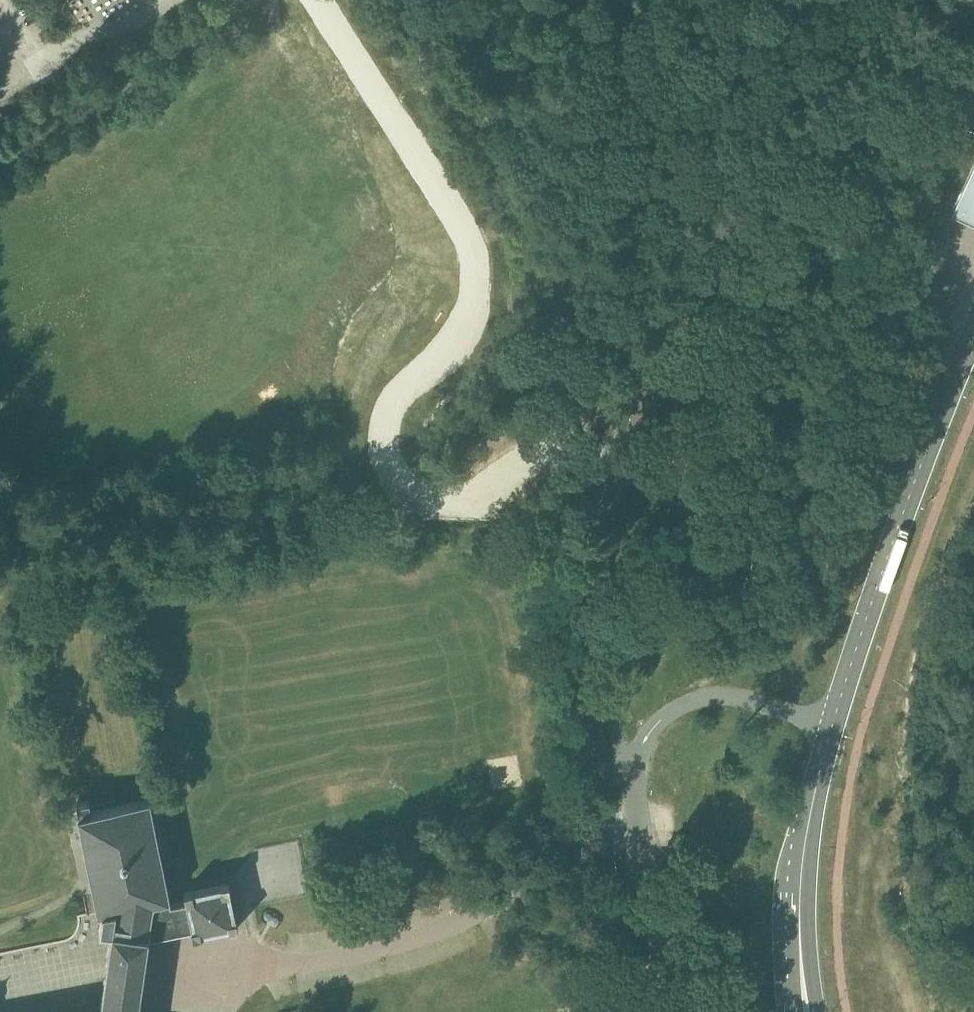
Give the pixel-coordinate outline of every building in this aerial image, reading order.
[(954,202),(950,211),(973,222),(973,159),(954,202)] [(139,1000),(146,951),(149,936),(192,928),(193,936),(202,935),(202,934),(230,929),(239,927),(237,919),(236,919),(230,891),(231,891),(229,882),(221,884),(193,890),(184,891),(186,900),(171,903),(170,899),(171,899),(150,798),(130,802),(91,810),(89,799),(77,802),(79,813),(78,813),(94,890),(98,913),(102,913),(99,930),(106,931),(107,929),(112,930),(110,946),(102,995),(100,1011),(138,1011),(139,1000)]
